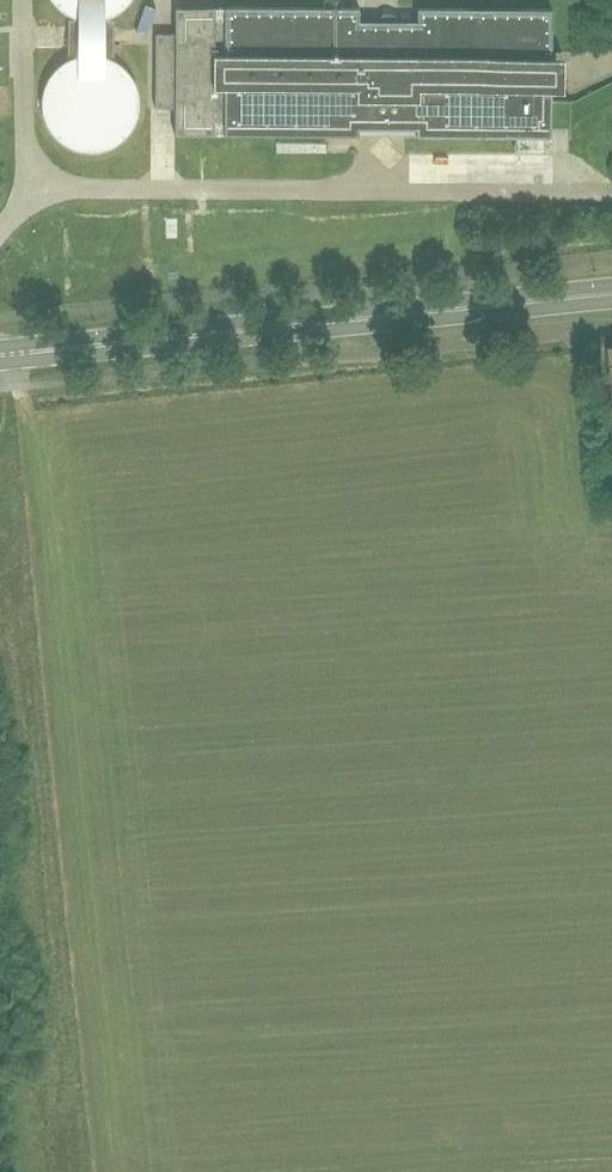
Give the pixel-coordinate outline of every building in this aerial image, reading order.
[(66,1),(71,6),(79,13),(87,16),(96,18),(103,19),(113,17),(121,15),(128,11),(135,5),(138,0),(65,0),(66,1)] [(360,19),(360,6),(225,6),(225,15),(216,15),(216,6),(176,6),(176,33),(156,32),(156,107),(176,107),(176,134),(215,135),(215,125),(225,125),(225,135),(359,135),(359,128),(417,128),(417,135),(552,136),(553,8),(418,7),(418,20),(360,19)] [(114,55),(114,19),(69,19),(68,55),(114,55)]
